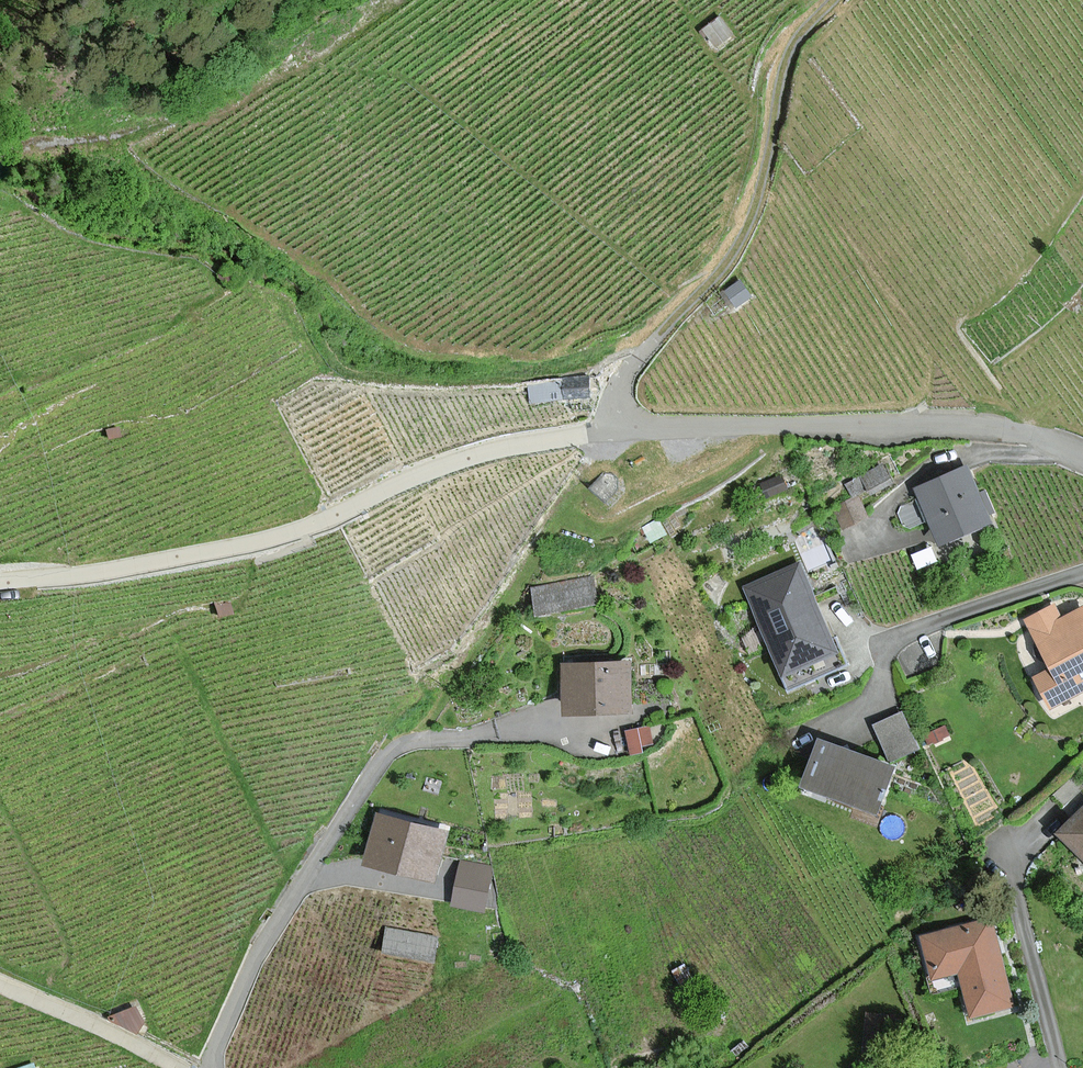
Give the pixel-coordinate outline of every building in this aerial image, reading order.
[(717,19),(702,29),(713,45),(728,35),(717,19)] [(749,297),(739,282),(724,291),(734,306),(749,297)] [(594,393),(591,376),(566,380),(569,397),(594,393)] [(564,381),(533,385),(535,401),(565,397),(564,381)] [(880,468),(846,484),(853,497),(886,480),(880,468)] [(962,470),(914,490),(937,545),(985,525),(962,470)] [(603,473),(591,487),(608,502),(620,488),(620,478),(615,473),(603,473)] [(784,489),(779,478),(760,487),(765,498),(784,489)] [(866,517),(858,499),(835,509),(843,527),(866,517)] [(798,565),(742,587),(778,678),(834,655),(798,565)] [(594,572),(532,579),(535,607),(597,600),(594,572)] [(1022,621),(1028,632),(1039,655),(1041,659),(1047,672),(1033,679),(1047,707),(1082,690),(1082,608),(1057,620),(1051,607),(1022,621)] [(637,659),(567,660),(568,711),(638,710),(637,659)] [(873,717),(890,756),(919,744),(902,705),(873,717)] [(892,768),(818,742),(803,786),(876,812),(892,768)] [(1059,833),(1082,858),(1082,810),(1059,833)] [(450,827),(383,811),(371,861),(438,877),(450,827)] [(494,867),(463,862),(457,903),(487,908),(494,867)] [(990,922),(923,937),(933,981),(962,974),(971,1016),(1010,1007),(990,922)] [(438,937),(388,928),(384,951),(434,960),(438,937)] [(697,983),(687,964),(676,970),(686,989),(697,983)] [(144,1020),(136,1007),(118,1015),(119,1021),(138,1031),(144,1020)] [(892,1018),(867,1016),(863,1052),(888,1055),(892,1018)]
